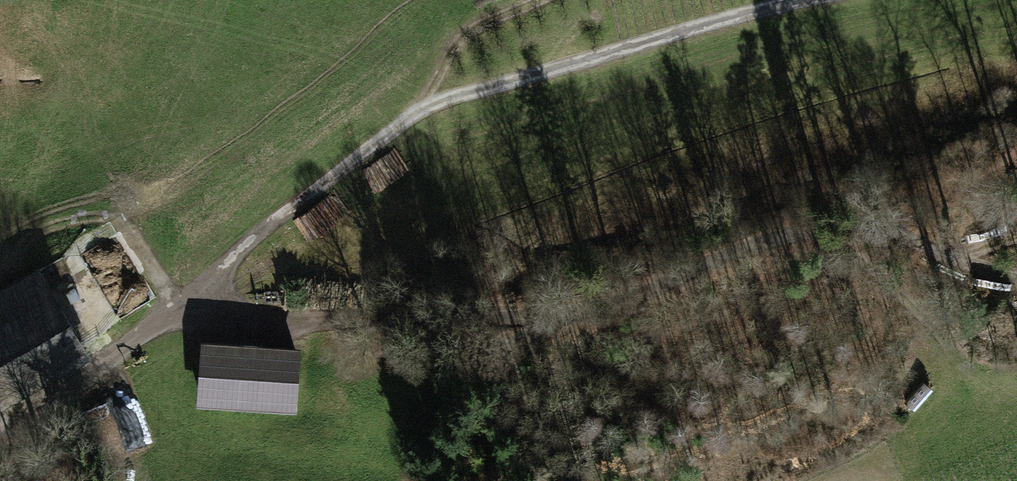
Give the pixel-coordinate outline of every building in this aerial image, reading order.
[(43,269),(0,293),(0,400),(13,392),(17,399),(93,356),(43,269)] [(300,341),(201,334),(197,403),(295,409),(300,341)]
